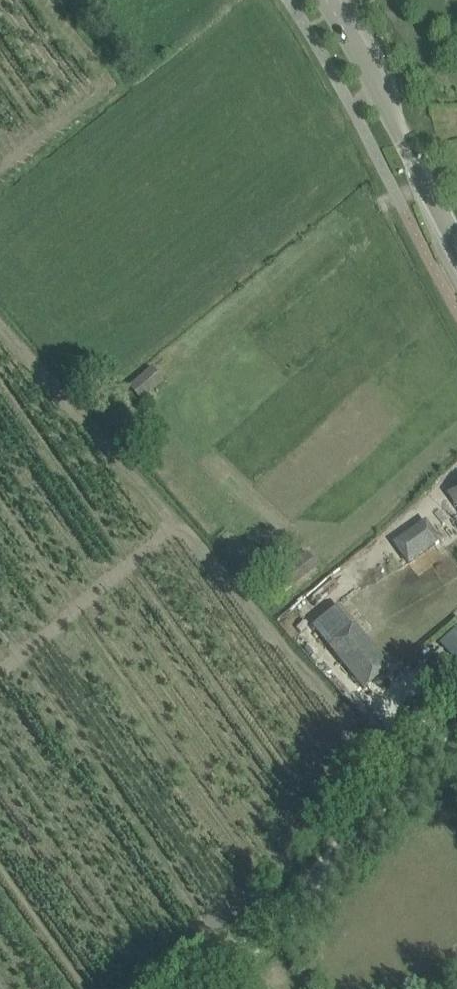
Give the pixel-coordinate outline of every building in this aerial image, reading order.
[(152,366),(129,386),(141,400),(164,381),(152,366)] [(429,519),(399,541),(415,563),(445,540),(429,519)] [(283,572),(295,585),(318,565),(306,552),(283,572)] [(354,626),(329,646),(363,689),(388,668),(354,626)]
